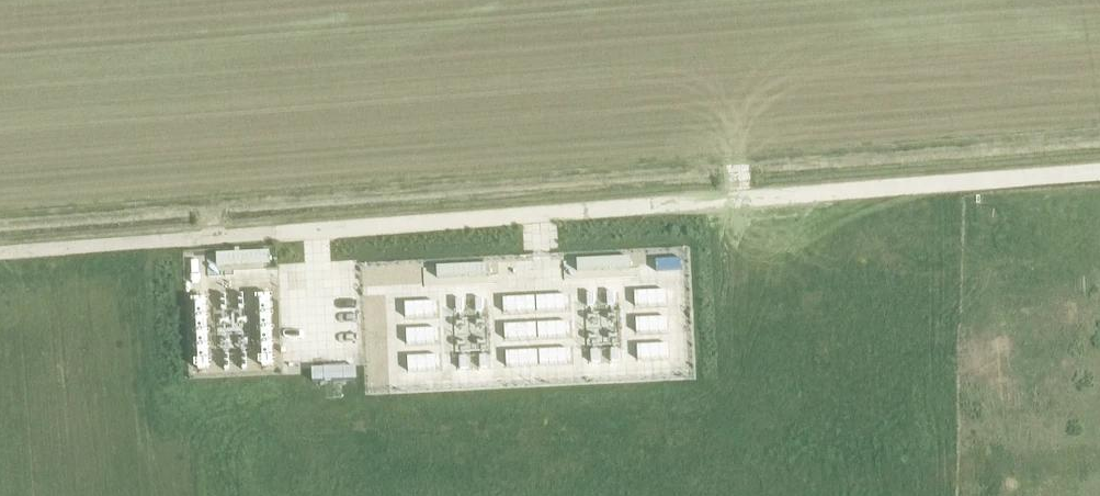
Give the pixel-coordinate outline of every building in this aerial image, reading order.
[(216,266),(270,263),(269,252),(216,255),(216,266)] [(629,258),(576,262),(577,273),(630,269),(629,258)] [(437,278),(490,276),(489,265),(437,267),(437,278)] [(607,293),(608,306),(616,306),(616,293),(607,293)] [(667,293),(635,294),(635,308),(667,307),(667,293)] [(587,294),(588,307),(597,307),(596,294),(587,294)] [(269,297),(258,297),(261,369),(272,368),(269,297)] [(568,298),(537,299),(537,313),(569,312),(568,298)] [(475,300),(476,313),(484,312),(484,299),(475,300)] [(535,299),(503,300),(503,314),(535,313),(535,299)] [(205,300),(194,300),(197,372),(209,371),(205,300)] [(455,301),(456,314),(465,313),(464,300),(455,301)] [(436,304),(405,305),(405,319),(437,318),(436,304)] [(668,320),(636,321),(637,335),(668,334),(668,320)] [(570,325),(538,326),(539,340),(570,339),(570,325)] [(536,326),(504,327),(505,341),(536,340),(536,326)] [(438,331),(406,332),(406,346),(438,345),(438,331)] [(669,346),(637,347),(638,361),(669,360),(669,346)] [(618,362),(618,350),(609,351),(610,363),(618,362)] [(599,363),(598,351),(590,351),(590,364),(599,363)] [(571,352),(539,353),(539,366),(571,365),(571,352)] [(537,353),(505,354),(506,367),(537,366),(537,353)] [(486,357),(477,357),(478,369),(486,369),(486,357)] [(439,358),(407,359),(407,373),(439,372),(439,358)] [(466,358),(458,358),(458,370),(467,370),(466,358)]
